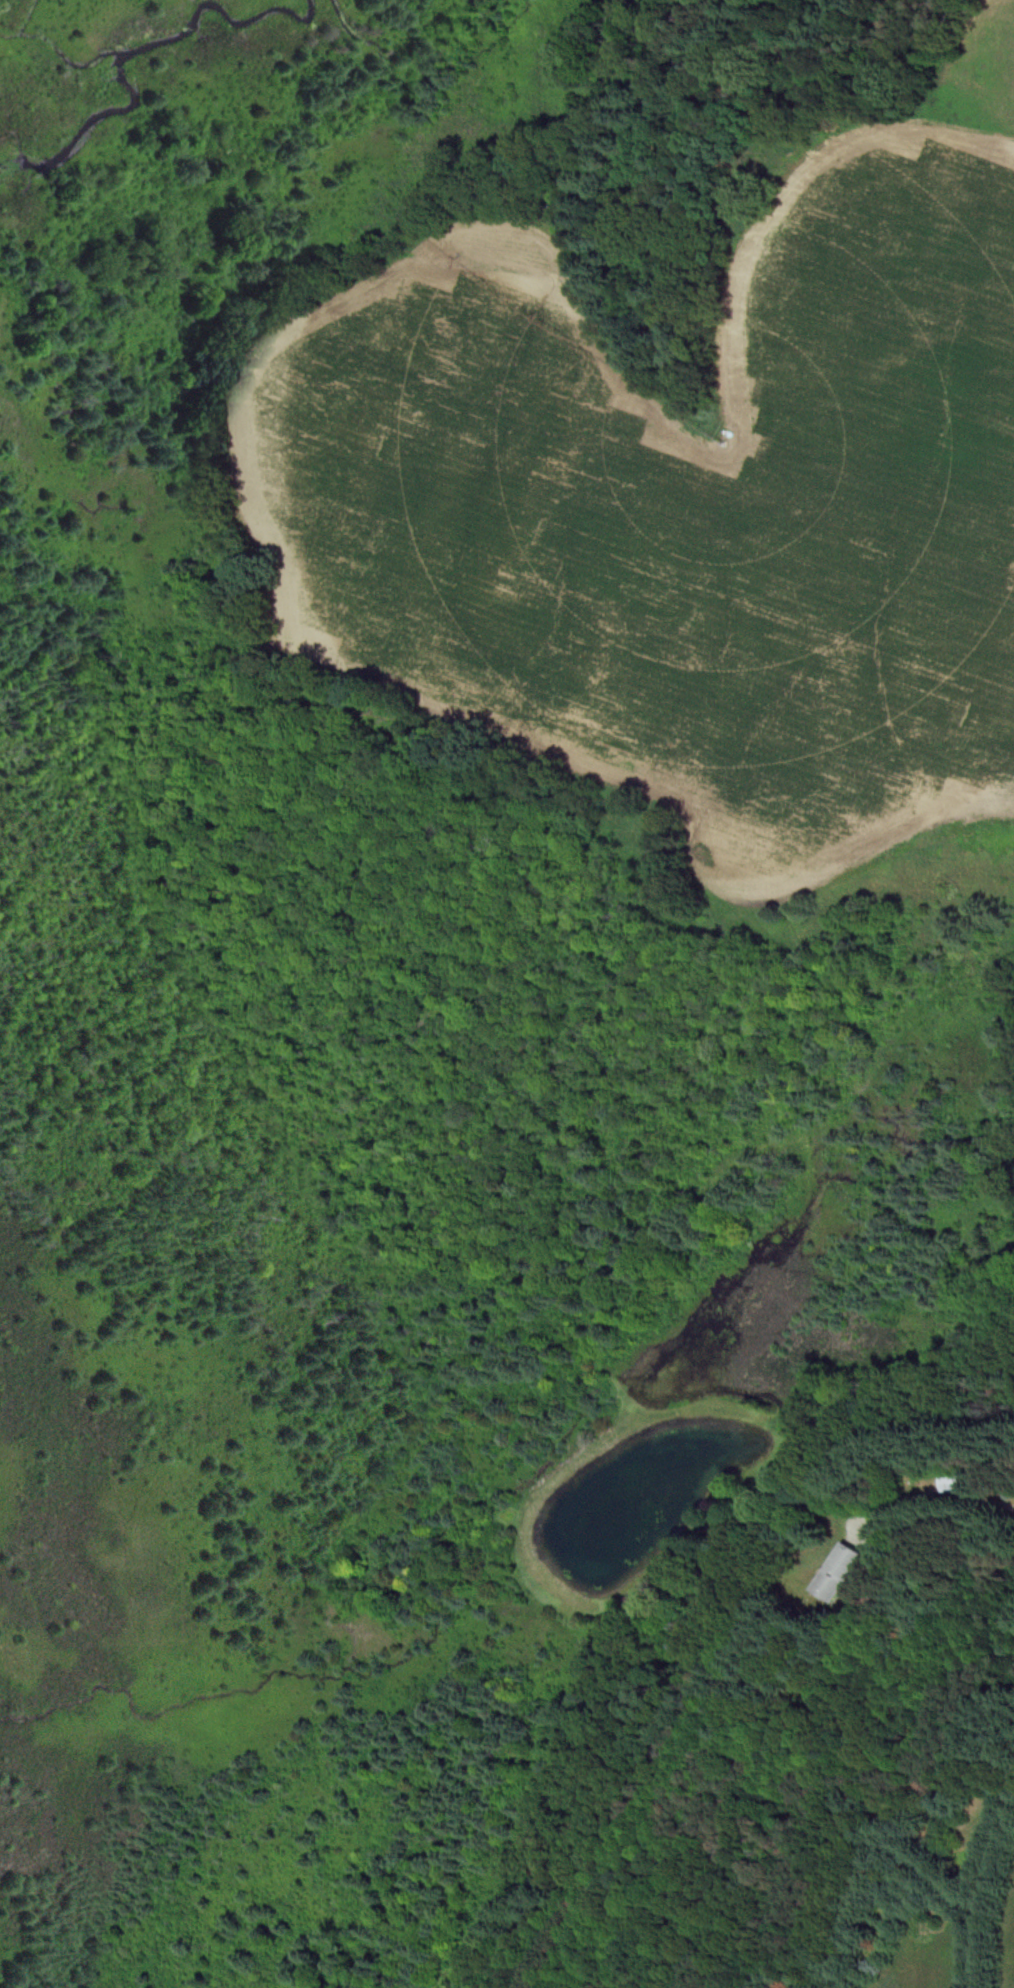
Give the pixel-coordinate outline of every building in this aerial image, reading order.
[(974,1475),(943,1475),(943,1492),(974,1492),(974,1475)] [(864,1554),(843,1542),(813,1592),(834,1605),(864,1554)]
